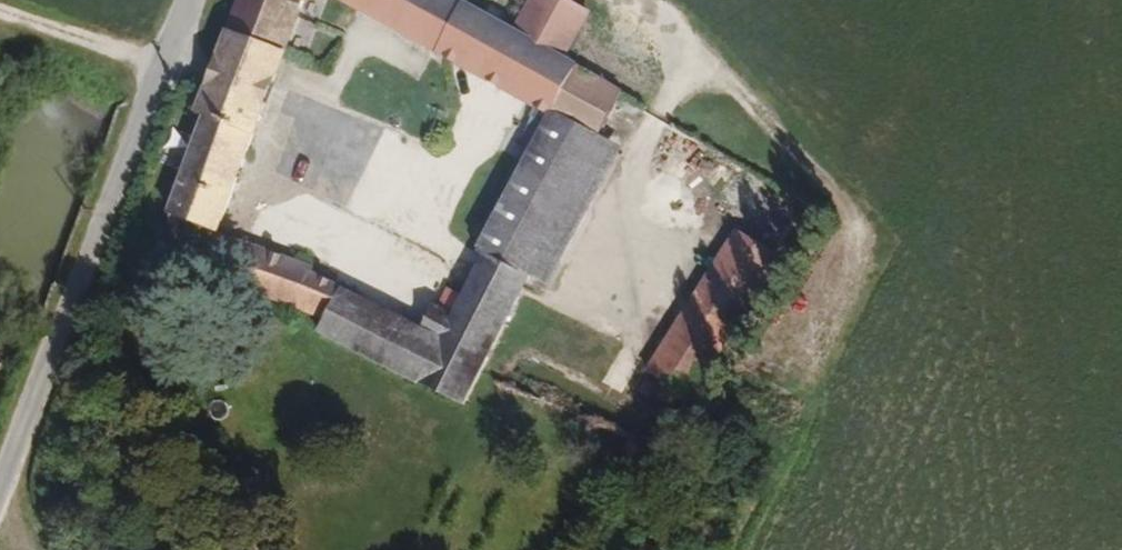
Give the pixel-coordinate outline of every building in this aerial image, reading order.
[(290,44),(307,0),(237,0),(229,21),(290,44)] [(479,0),(346,0),(553,107),(584,61),(516,22),(479,0)] [(516,22),(574,50),(596,5),(585,0),(527,0),(516,22)] [(195,110),(256,133),(290,44),(229,21),(195,110)] [(630,87),(584,61),(559,106),(604,132),(630,87)] [(553,280),(625,142),(553,107),(481,250),(553,280)] [(204,115),(169,211),(222,230),(256,133),(204,115)] [(694,394),(783,253),(736,226),(649,368),(694,394)] [(349,284),(234,231),(213,279),(464,411),(534,274),(553,280),(481,250),(445,330),(349,284)]
